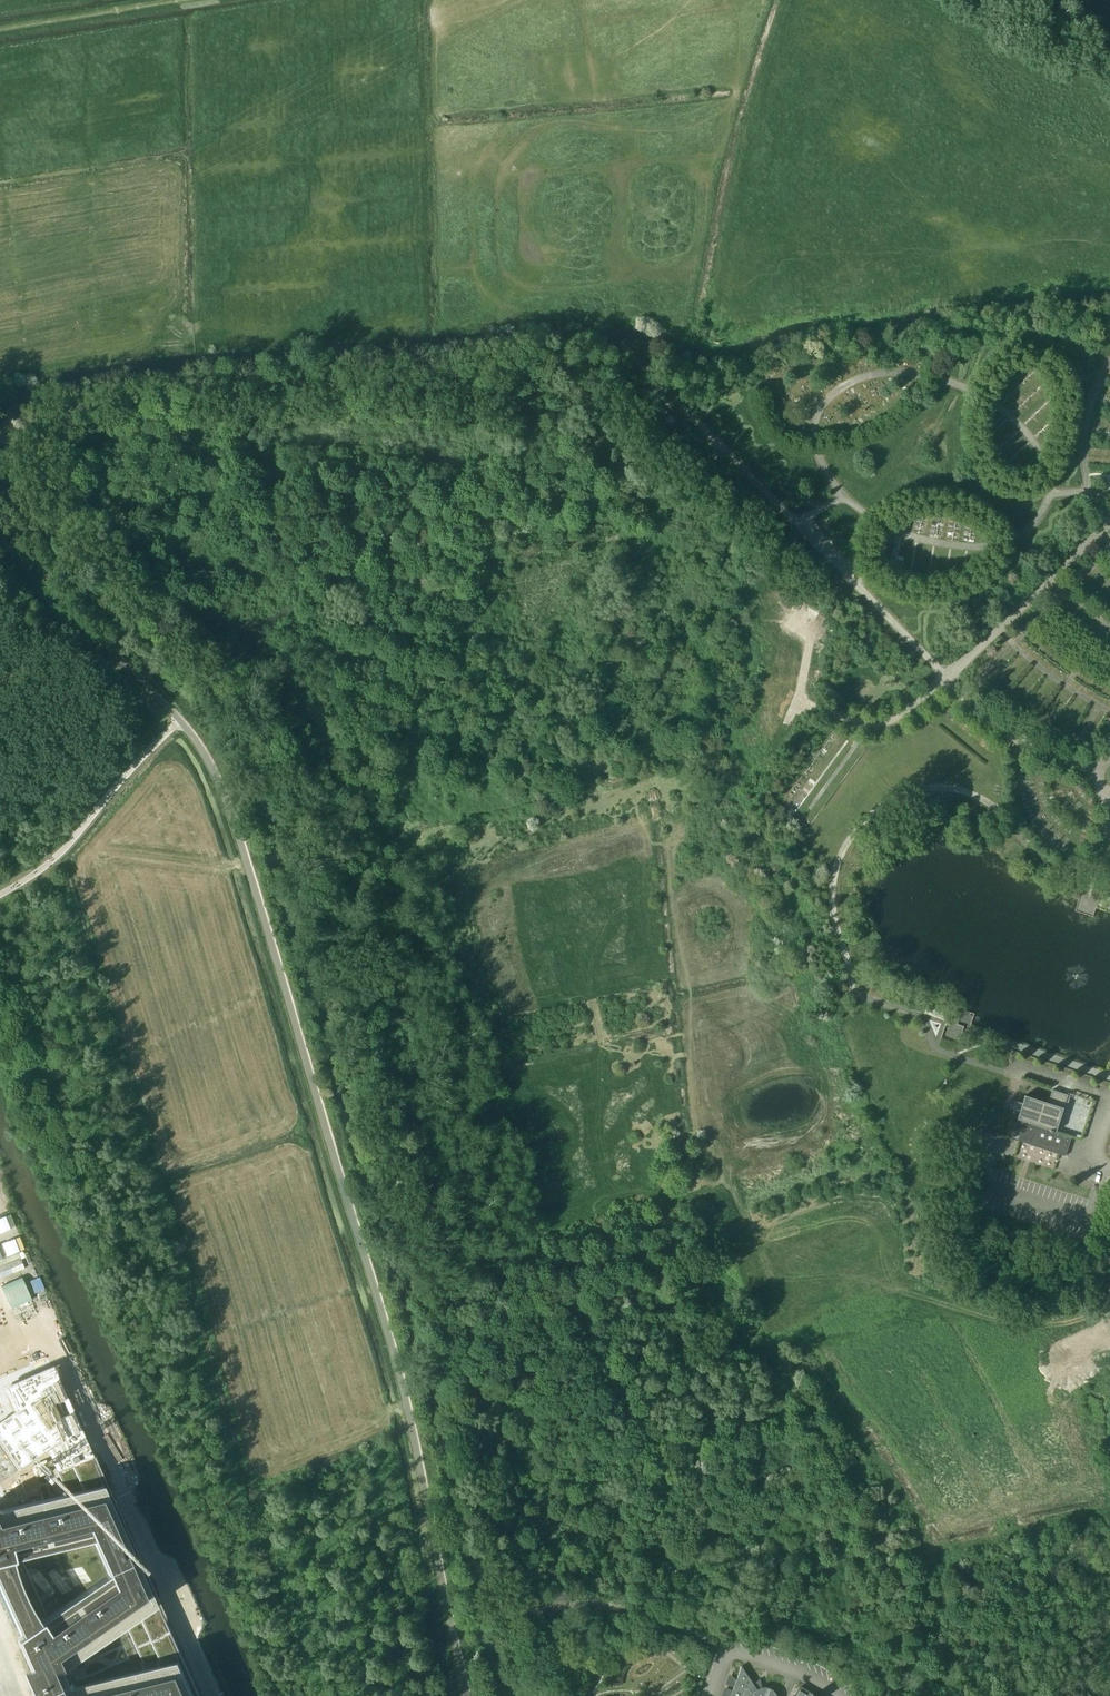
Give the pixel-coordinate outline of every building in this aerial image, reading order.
[(1025,1094),(1023,1101),(1011,1137),(1019,1140),(1065,1155),(1071,1137),(1055,1131),(1055,1130),(1056,1131),(1064,1107),(1064,1106),(1069,1091),(1068,1091),(1067,1093),(1052,1088),(1048,1101),(1025,1094)] [(1089,1097),(1075,1099),(1076,1107),(1081,1107),(1081,1111),(1090,1111),(1089,1097)] [(1,1286),(11,1308),(31,1299),(22,1277),(1,1286)] [(8,1622),(18,1627),(24,1641),(19,1643),(43,1695),(201,1695),(49,1355),(0,1378),(0,1388),(6,1403),(0,1407),(0,1474),(44,1444),(63,1487),(0,1502),(0,1605),(8,1622)] [(763,1687),(761,1687),(760,1688),(759,1688),(757,1689),(741,1665),(731,1695),(777,1695),(777,1694),(776,1693),(775,1692),(774,1691),(774,1690),(773,1689),(772,1689),(771,1688),(770,1688),(767,1687),(766,1687),(764,1687),(763,1687)] [(800,1686),(795,1695),(794,1695),(793,1695),(817,1695),(800,1686)]
